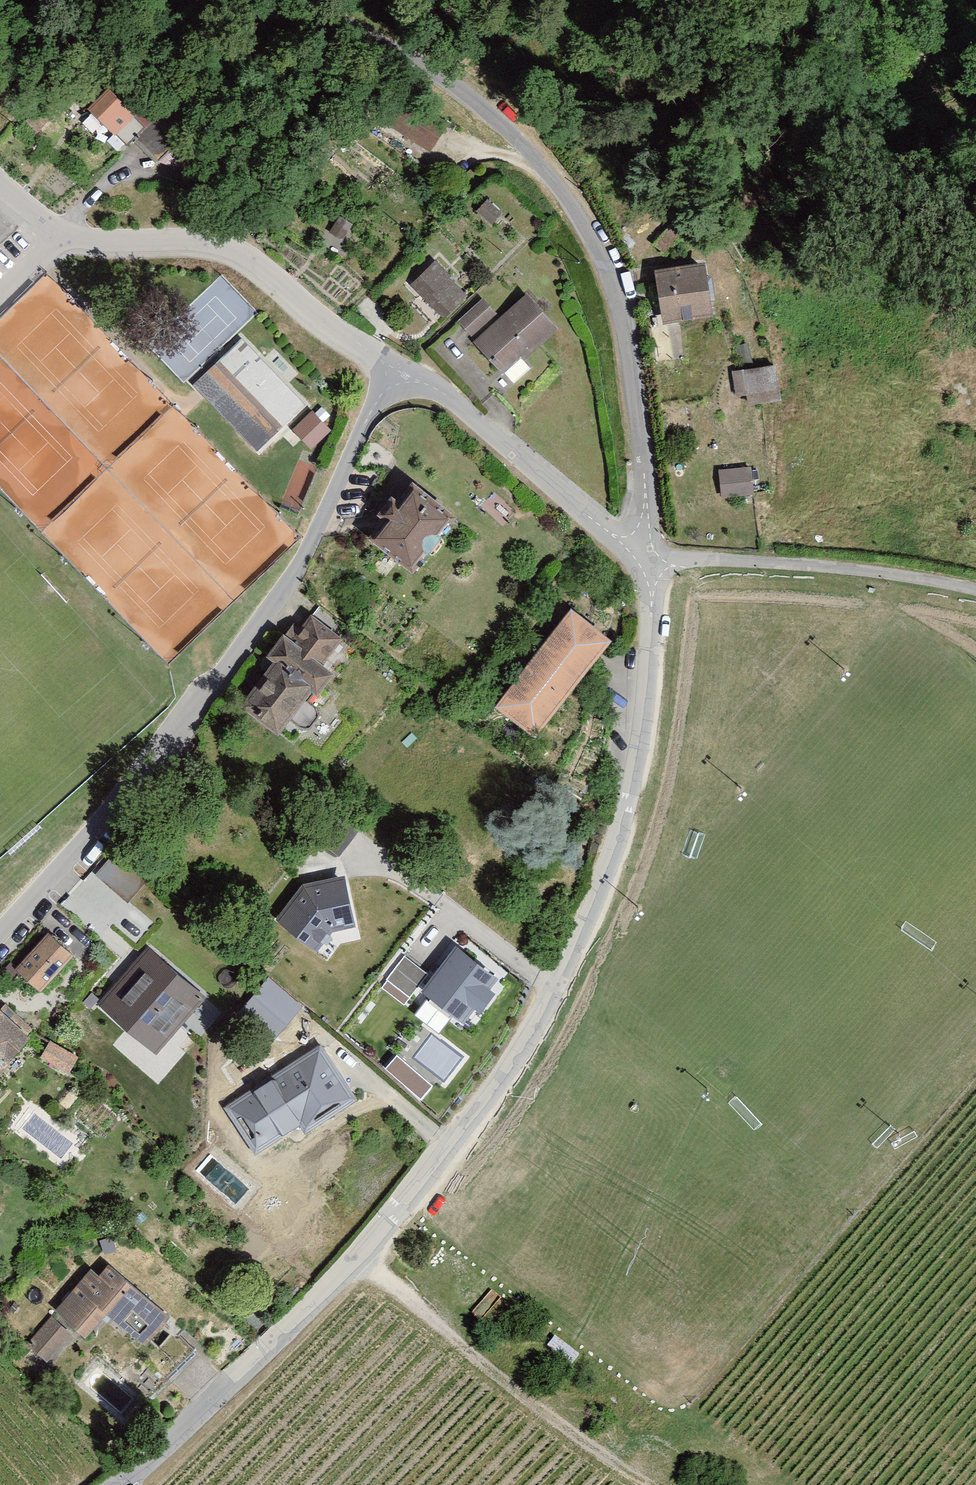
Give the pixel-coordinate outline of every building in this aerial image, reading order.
[(172,138),(104,82),(80,111),(123,147),(131,137),(156,157),(172,138)] [(431,155),(448,128),(390,92),(373,119),(431,155)] [(500,210),(488,199),(476,212),(489,223),(500,210)] [(340,241),(350,228),(337,217),(326,230),(340,241)] [(711,310),(704,260),(650,267),(657,319),(650,320),(654,355),(671,353),(666,316),(711,310)] [(467,297),(437,262),(413,281),(443,317),(467,297)] [(506,373),(558,325),(525,290),(473,338),(506,373)] [(493,311),(478,295),(452,318),(467,334),(493,311)] [(278,426),(212,359),(189,381),(255,448),(278,426)] [(781,396),(777,364),(732,370),(736,402),(781,396)] [(330,430),(313,412),(294,430),(311,448),(330,430)] [(752,491),(750,468),(720,471),(722,494),(752,491)] [(363,530),(411,570),(458,515),(410,474),(363,530)] [(536,736),(610,641),(568,609),(494,704),(536,736)] [(338,638),(306,613),(239,702),(271,726),(302,685),(316,695),(333,671),(320,661),(338,638)] [(112,852),(97,870),(127,896),(143,878),(112,852)] [(302,890),(270,920),(298,949),(321,927),(348,927),(338,885),(302,890)] [(51,934),(17,971),(40,992),(74,954),(51,934)] [(141,942),(90,1001),(155,1058),(207,999),(141,942)] [(503,976),(447,942),(417,991),(473,1025),(503,976)] [(403,957),(388,980),(409,994),(424,972),(403,957)] [(63,1072),(77,1053),(0,997),(0,1078),(25,1044),(63,1072)] [(221,1100),(254,1156),(359,1093),(326,1037),(221,1100)] [(21,1339),(47,1364),(102,1308),(147,1351),(173,1324),(101,1255),(21,1339)]
